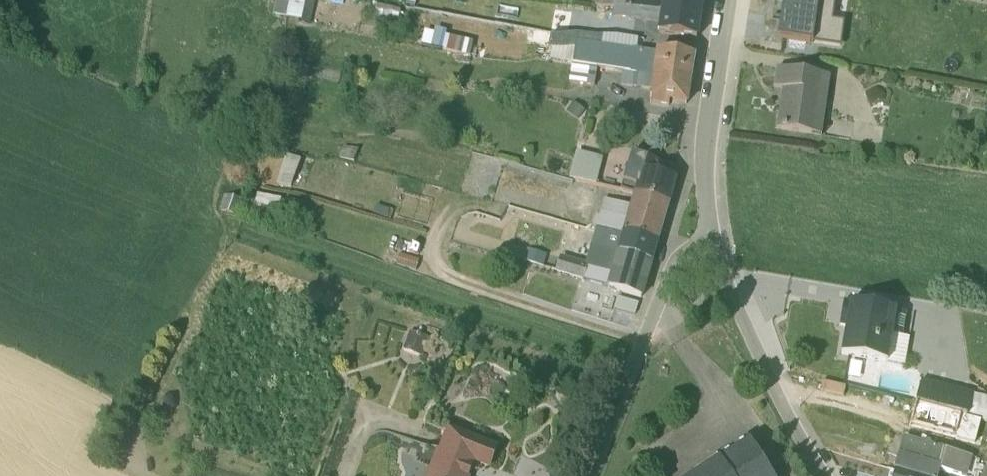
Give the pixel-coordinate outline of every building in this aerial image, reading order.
[(272,13),(300,21),(300,23),(309,26),(310,26),(317,0),(274,0),(272,13)] [(703,0),(662,0),(661,1),(657,0),(595,0),(594,8),(699,23),(703,0)] [(776,49),(839,58),(843,32),(830,30),(835,0),(816,0),(814,0),(782,0),(776,49)] [(979,11),(986,1),(986,0),(964,0),(979,11)] [(399,11),(376,5),(373,17),(396,22),(399,11)] [(699,23),(612,11),(610,24),(627,28),(627,29),(657,33),(656,42),(695,49),(695,48),(699,23)] [(473,43),(445,36),(446,32),(434,29),(432,33),(423,31),(420,46),(469,57),(473,43)] [(602,43),(551,35),(548,53),(576,57),(574,73),(618,80),(621,59),(600,56),(602,43)] [(621,59),(618,80),(689,91),(692,65),(655,59),(654,62),(637,59),(636,61),(621,59)] [(593,96),(596,77),(570,73),(567,91),(593,96)] [(776,78),(773,97),(781,99),(776,138),(820,145),(829,85),(776,78)] [(668,112),(685,114),(689,91),(622,81),(620,94),(649,99),(647,108),(649,108),(648,112),(667,115),(668,115),(668,112)] [(358,153),(344,149),(339,165),(353,170),(358,153)] [(300,160),(285,156),(275,188),(291,192),(300,160)] [(575,162),(569,187),(595,194),(601,168),(599,167),(575,162)] [(631,163),(619,200),(633,204),(667,213),(674,189),(670,188),(655,183),(659,171),(631,163)] [(242,200),(223,194),(218,215),(236,220),(242,200)] [(250,222),(274,229),(281,205),(257,198),(250,222)] [(603,208),(598,224),(659,240),(667,213),(633,204),(629,216),(603,208)] [(656,252),(659,240),(598,224),(594,224),(590,236),(595,237),(595,236),(656,252)] [(656,252),(595,236),(595,237),(585,274),(610,282),(606,297),(640,307),(656,252)] [(415,278),(418,268),(399,261),(395,272),(415,278)] [(905,322),(842,311),(838,335),(844,336),(840,364),(901,375),(906,347),(901,346),(905,322)] [(409,339),(402,357),(422,364),(428,345),(409,339)] [(986,431),(986,407),(919,390),(914,412),(986,431)] [(473,470),(488,475),(495,457),(445,438),(437,457),(435,457),(428,475),(471,475),(473,470)] [(894,475),(967,475),(970,467),(902,447),(894,475)] [(702,475),(764,475),(746,448),(702,475)]
